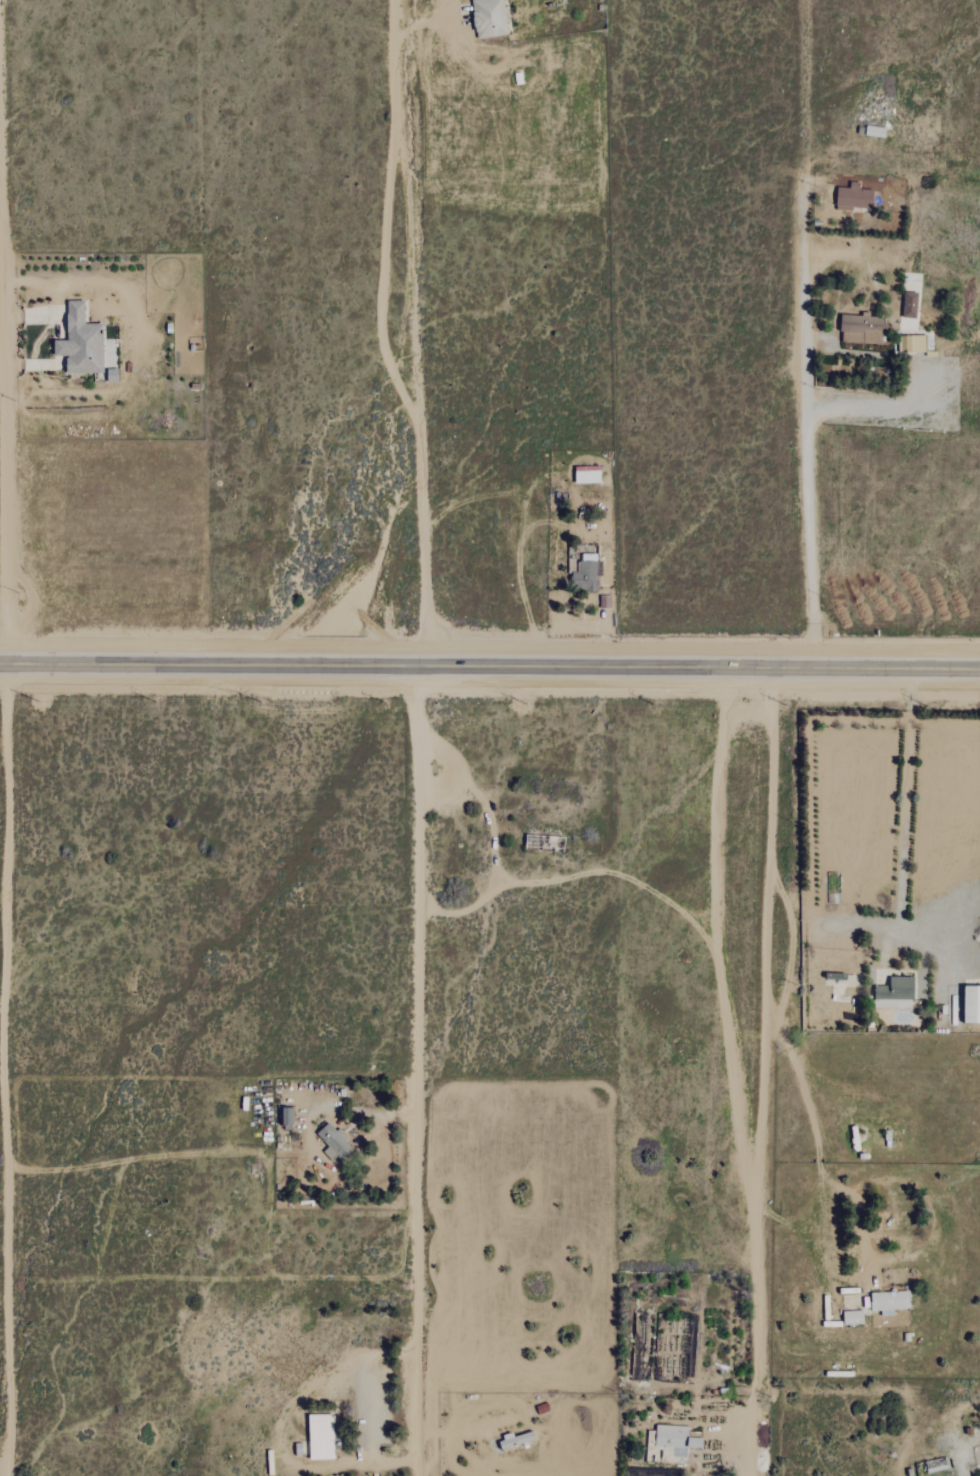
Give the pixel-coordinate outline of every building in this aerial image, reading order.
[(477,39),(509,35),(504,0),(472,0),(471,0),(477,39)] [(859,190),(859,183),(850,182),(850,189),(837,188),(836,211),(871,212),(872,191),(859,190)] [(903,318),(916,318),(917,293),(904,292),(903,318)] [(66,374),(103,373),(103,324),(84,324),(84,301),(67,301),(67,341),(53,341),(53,356),(66,356),(66,374)] [(842,314),(840,342),(883,345),(885,318),(869,317),(870,315),(842,314)] [(899,336),(899,352),(926,352),(926,336),(899,336)] [(571,590),(596,591),(597,562),(578,561),(578,574),(571,574),(571,590)] [(964,986),(964,1023),(979,1023),(979,986),(964,986)] [(282,1126),(294,1126),(293,1108),(282,1108),(282,1126)] [(327,1148),(323,1151),(333,1164),(354,1149),(339,1128),(335,1131),(330,1123),(316,1133),(327,1148)] [(870,1293),(871,1311),(882,1311),(882,1316),(894,1316),(894,1309),(910,1309),(909,1292),(870,1293)] [(843,1312),(843,1325),(863,1324),(863,1311),(843,1312)] [(309,1460),(335,1459),(333,1414),(308,1415),(309,1460)] [(689,1426),(656,1425),(655,1447),(673,1447),(673,1457),(687,1458),(687,1447),(702,1448),(702,1438),(688,1438),(689,1426)] [(498,1439),(501,1450),(535,1440),(532,1431),(514,1437),(513,1434),(498,1439)]
